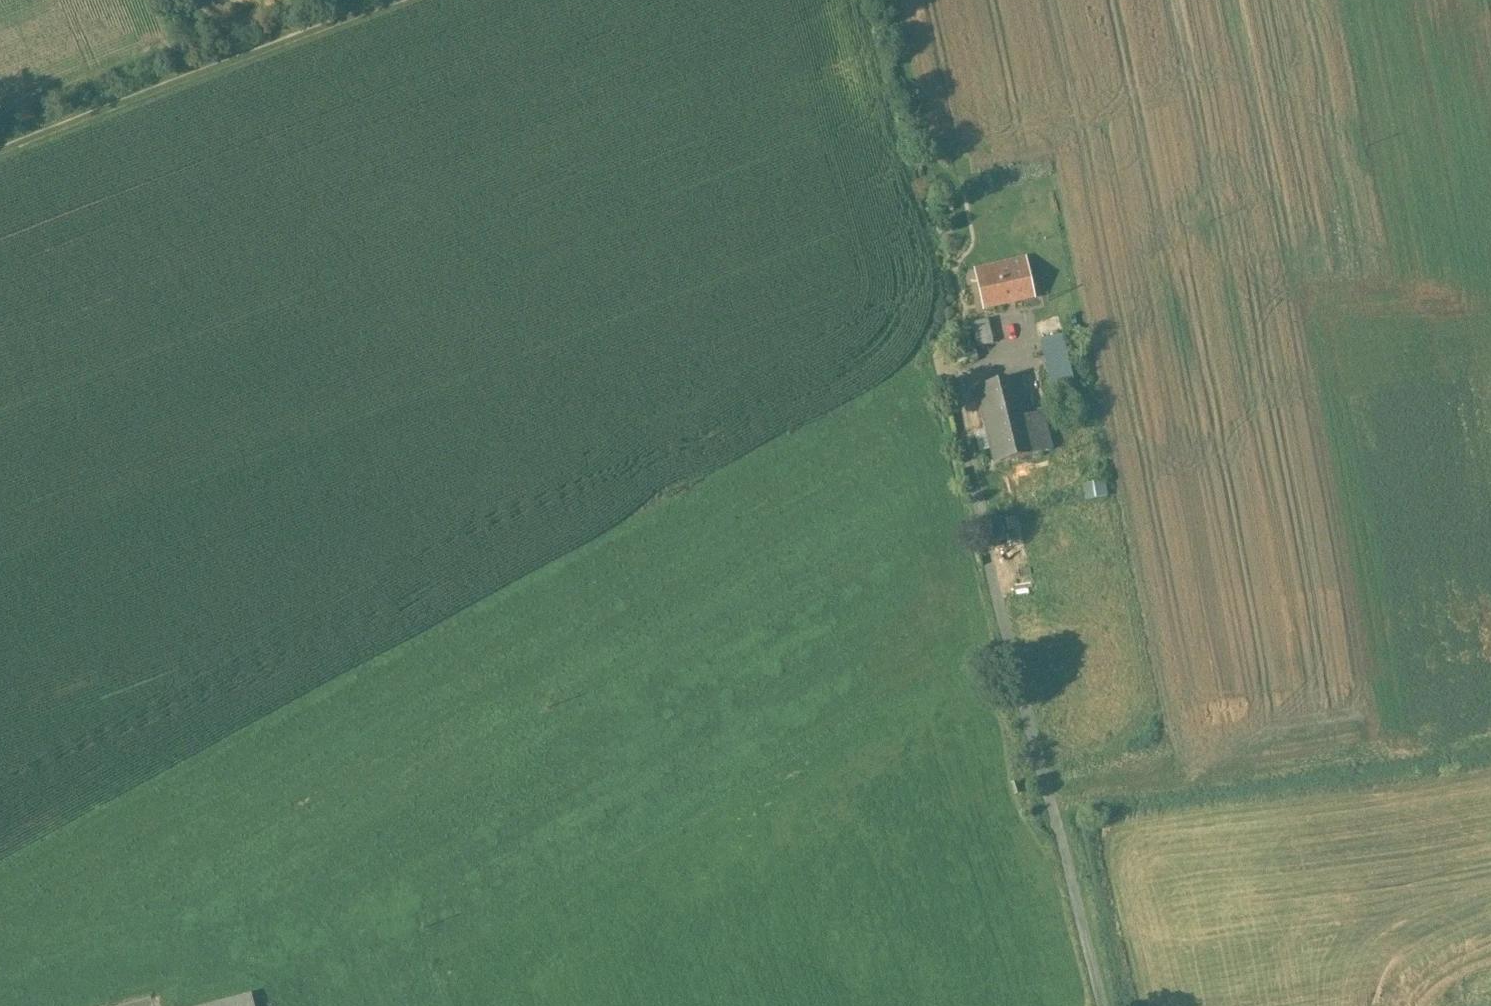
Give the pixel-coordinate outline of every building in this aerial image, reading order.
[(1026,259),(976,270),(981,292),(982,298),(984,308),(1001,304),(1035,297),(1026,259)] [(973,322),(978,346),(994,342),(989,318),(973,322)] [(1063,336),(1041,341),(1052,387),(1065,384),(1074,382),(1063,336)] [(973,344),(956,349),(960,363),(977,359),(973,344)] [(1021,378),(977,389),(987,427),(1030,417),(1021,378)] [(1030,417),(987,427),(987,430),(974,434),(975,436),(977,435),(981,453),(992,450),(995,465),(1052,451),(1042,414),(1030,417)] [(1105,480),(1083,483),(1085,499),(1107,496),(1105,480)] [(211,1005),(255,1005),(252,995),(211,1005)]
